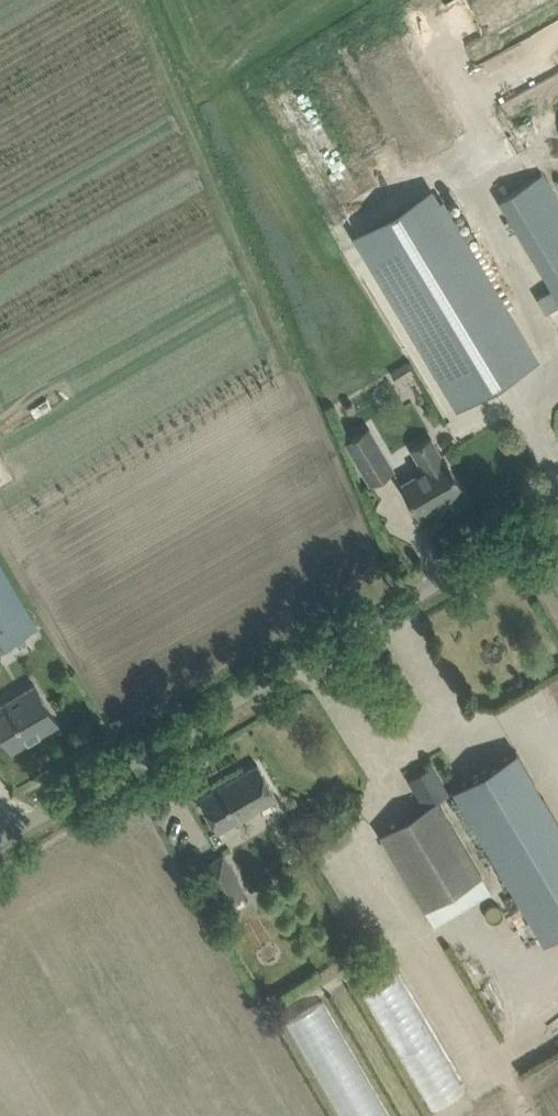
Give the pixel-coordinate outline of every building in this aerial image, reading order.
[(391,45),(373,51),(397,117),(415,110),(391,45)] [(531,250),(557,296),(557,202),(541,174),(500,199),(531,250)] [(460,406),(536,361),(431,186),(356,232),(460,406)] [(390,371),(397,382),(414,372),(407,360),(390,371)] [(345,439),(370,483),(394,469),(368,424),(345,439)] [(400,483),(419,515),(447,499),(449,502),(466,492),(441,451),(431,434),(409,446),(419,464),(414,467),(418,473),(400,483)] [(37,627),(26,608),(0,565),(0,648),(37,627)] [(12,749),(57,722),(35,684),(0,705),(0,729),(12,749)] [(557,932),(557,821),(516,750),(452,788),(543,941),(557,932)] [(258,764),(200,798),(218,830),(276,796),(258,764)] [(448,792),(432,764),(408,778),(425,806),(437,799),(448,792)] [(380,833),(391,852),(424,906),(481,873),(437,799),(425,806),(380,833)] [(245,893),(234,874),(213,886),(224,905),(245,893)] [(359,975),(423,1110),(461,1092),(397,957),(359,975)]
